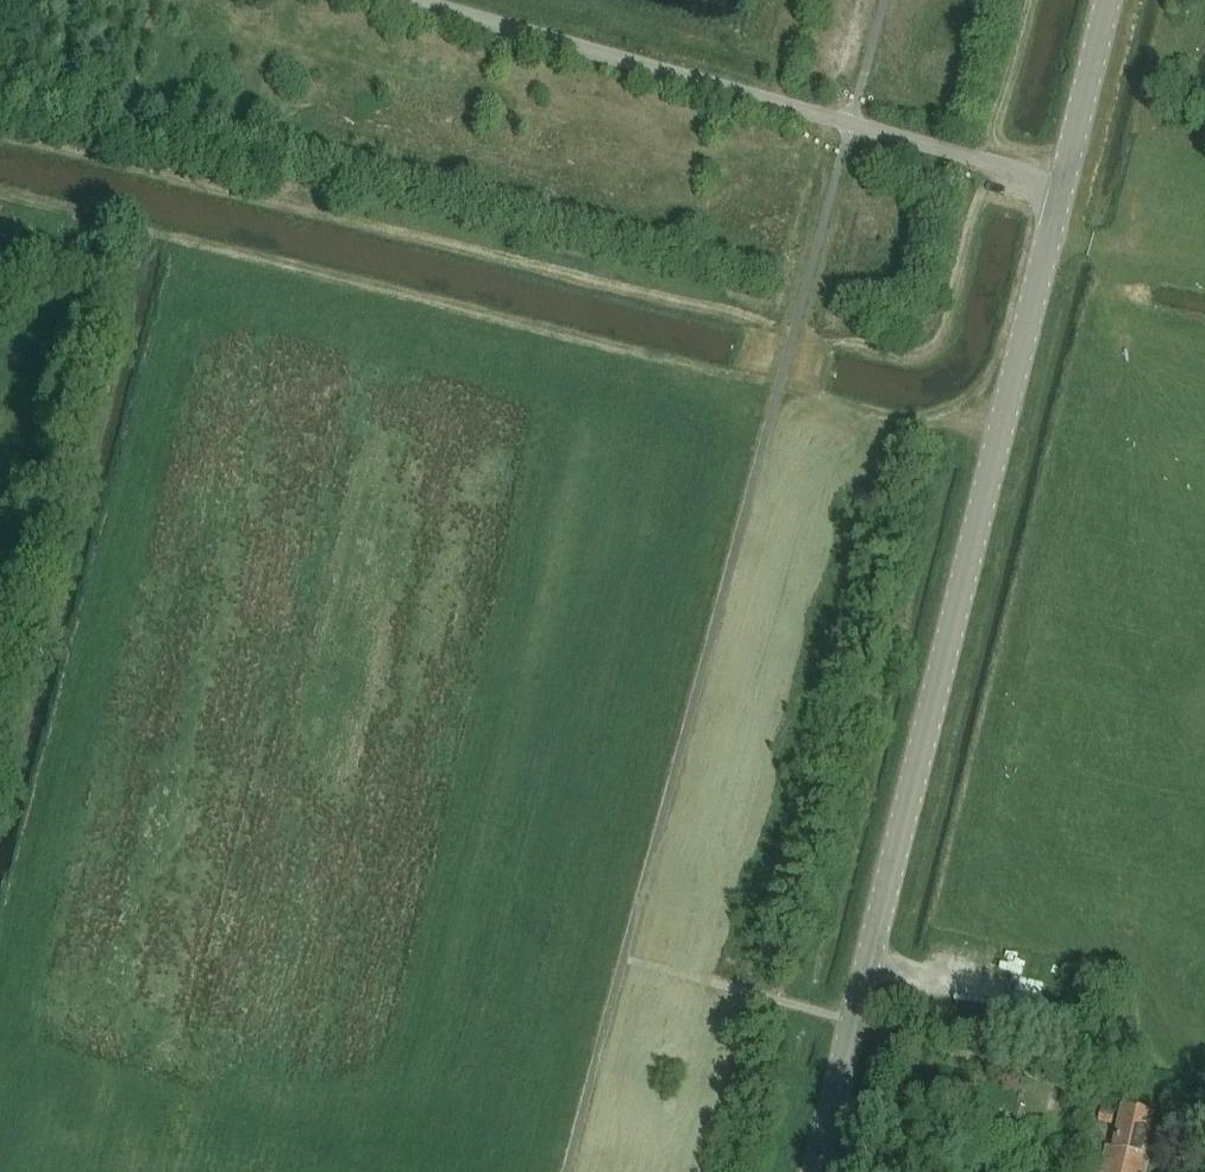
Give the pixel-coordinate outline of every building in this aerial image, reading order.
[(1149,1158),(1143,1156),(1152,1114),(1125,1107),(1116,1149),(1108,1148),(1102,1171),(1146,1171),(1149,1158)] [(1099,1122),(1112,1125),(1114,1114),(1102,1112),(1099,1122)]
